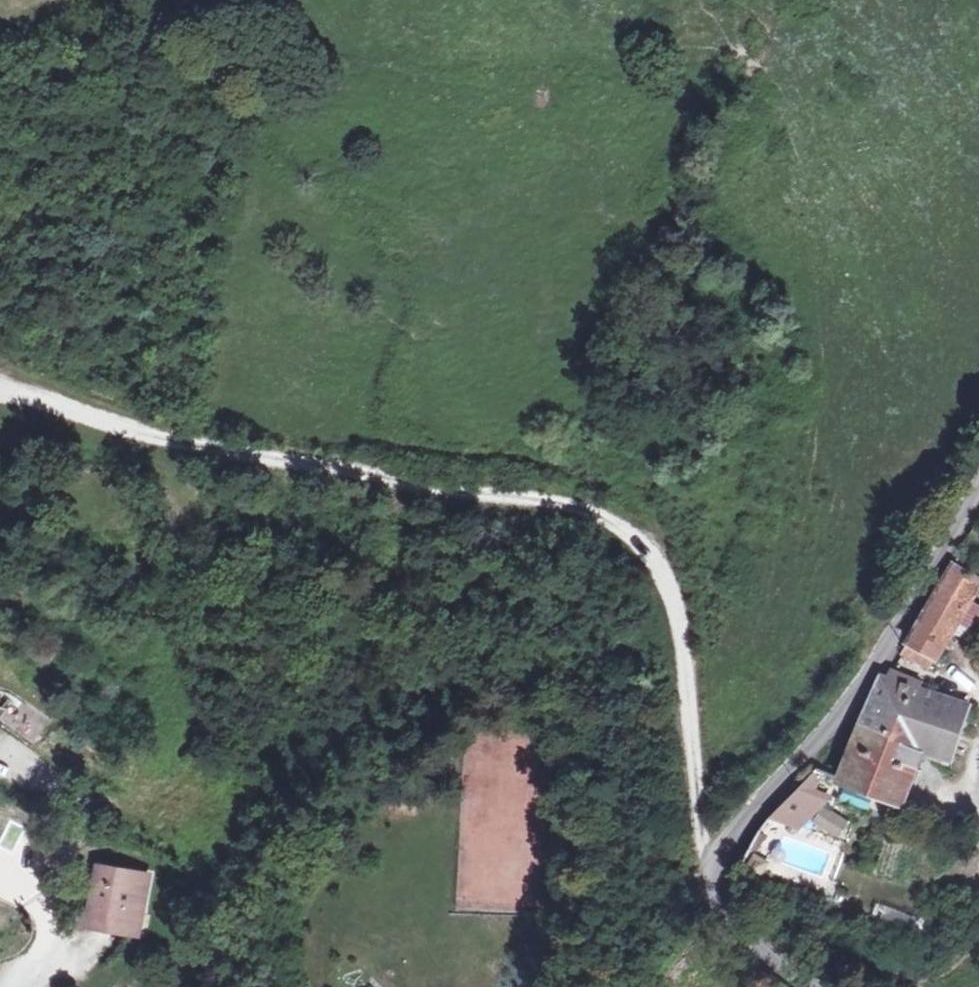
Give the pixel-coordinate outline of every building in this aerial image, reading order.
[(939,657),(978,586),(978,577),(951,562),(910,642),(939,657)] [(896,668),(891,679),(925,691),(930,680),(896,668)] [(925,691),(891,679),(883,677),(845,783),(905,799),(926,745),(957,755),(971,705),(925,691)] [(150,875),(105,866),(102,882),(97,881),(95,892),(99,893),(94,919),(131,927),(134,911),(143,912),(150,875)] [(734,882),(750,891),(757,879),(742,870),(734,882)] [(143,912),(134,911),(131,927),(140,928),(143,912)]
